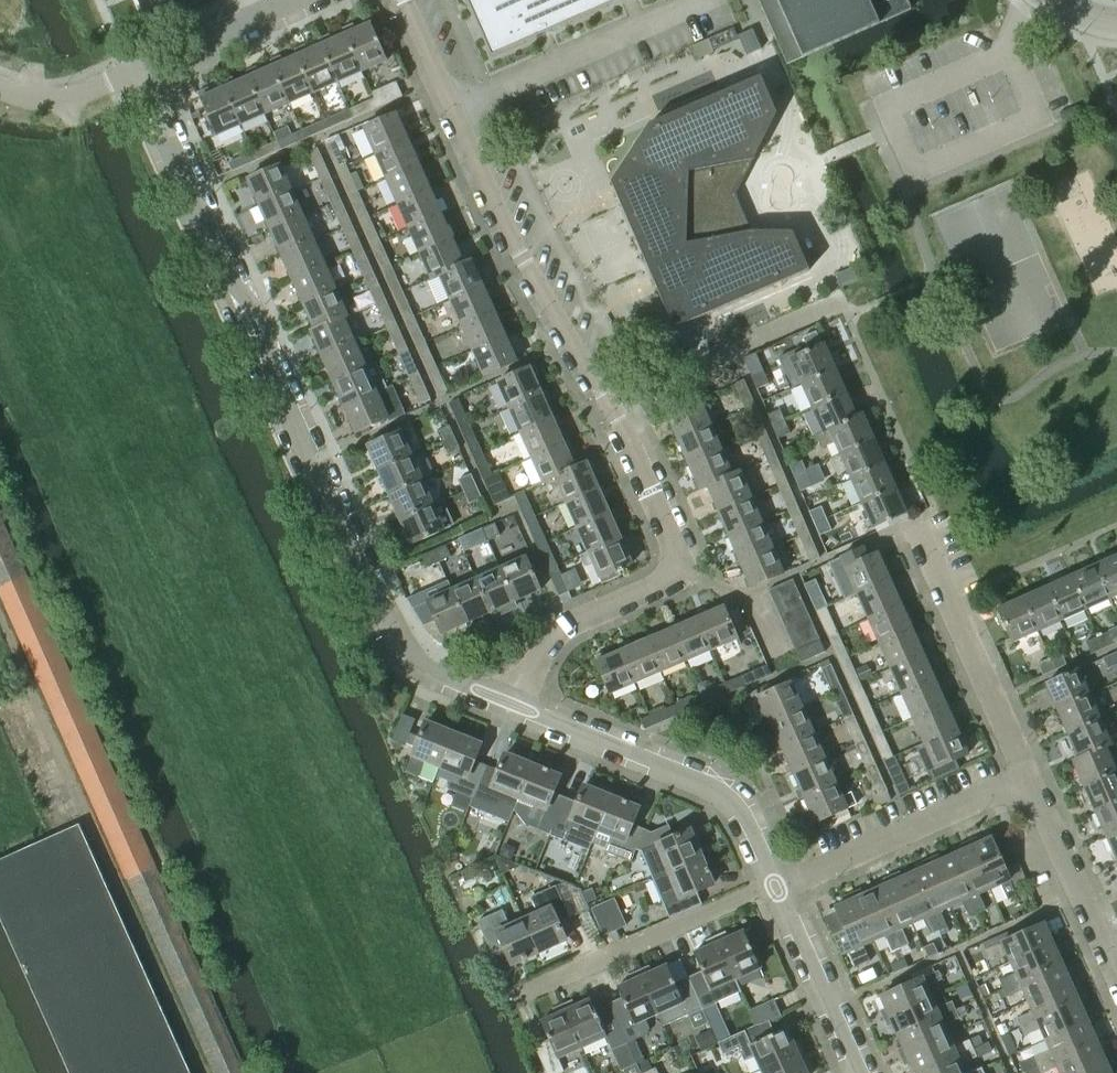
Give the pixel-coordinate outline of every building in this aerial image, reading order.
[(144,12),(148,10),(153,23),(183,9),(179,0),(138,0),(144,12)] [(622,0),(465,0),(471,13),(478,10),(489,36),(482,39),(491,58),(622,0)] [(787,64),(877,27),(910,9),(906,0),(758,0),(787,64)] [(354,27),(343,31),(345,34),(344,35),(361,72),(386,61),(370,23),(355,30),(354,27)] [(696,60),(713,52),(712,51),(738,39),(734,28),(690,47),(696,60)] [(752,29),(751,30),(737,36),(746,56),(760,49),(752,29)] [(330,37),(319,42),(320,45),(336,83),(361,72),(344,35),(331,40),(330,37)] [(306,48),(295,52),(296,56),(295,56),(312,94),(336,83),(320,45),(307,51),(306,48)] [(271,67),(287,104),(312,94),(295,56),(271,67)] [(248,77),(247,77),(263,115),(287,104),(271,67),(258,72),(257,69),(247,74),(248,77)] [(673,329),(808,271),(792,232),(751,231),(735,195),(776,114),(760,76),(649,124),(610,182),(673,329)] [(225,87),(223,88),(239,125),(263,115),(247,77),(234,83),(233,80),(223,84),(225,87)] [(373,98),(372,99),(376,107),(402,96),(395,82),(371,92),(373,98)] [(209,91),(198,95),(199,98),(215,136),(239,125),(223,88),(210,93),(209,91)] [(372,99),(348,109),(351,118),(376,107),(372,99)] [(348,109),(323,120),(327,129),(351,118),(348,109)] [(363,128),(374,154),(406,139),(395,114),(363,128)] [(315,124),(301,130),(305,139),(319,133),(315,124)] [(295,133),(277,141),(281,149),(298,142),(295,133)] [(374,154),(385,178),(417,164),(406,139),(374,154)] [(324,146),(335,171),(347,166),(335,141),(324,146)] [(270,144),(250,152),(254,161),(274,152),(270,144)] [(313,151),(307,153),(315,171),(324,167),(316,149),(313,151)] [(244,155),(228,162),(231,171),(248,164),(244,155)] [(385,178),(396,203),(429,189),(417,164),(385,178)] [(279,165),(247,180),(258,205),(290,190),(279,165)] [(350,173),(339,178),(347,196),(358,191),(350,173)] [(327,174),(318,178),(325,192),(334,188),(327,174)] [(396,203),(407,228),(440,213),(429,189),(396,203)] [(290,190),(258,205),(269,230),(302,215),(290,190)] [(339,199),(329,203),(337,221),(347,217),(339,199)] [(361,199),(350,204),(358,220),(369,215),(361,199)] [(407,228),(419,253),(451,238),(440,213),(407,228)] [(302,215),(269,230),(280,255),(313,240),(302,215)] [(350,224),(341,228),(348,244),(357,240),(353,230),(350,224)] [(372,224),(361,229),(365,236),(369,245),(380,240),(372,224)] [(431,280),(439,276),(463,265),(462,263),(451,238),(419,253),(431,280)] [(313,240),(280,255),(291,279),(324,265),(313,240)] [(361,248),(352,252),(359,269),(368,264),(361,248)] [(384,249),(373,254),(380,270),(391,265),(384,249)] [(439,276),(449,300),(481,286),(470,260),(462,263),(463,265),(439,276)] [(324,265),(291,279),(302,304),(335,290),(324,265)] [(841,288),(857,280),(852,268),(835,275),(841,288)] [(372,273),(363,277),(370,293),(379,289),(372,273)] [(395,273),(384,278),(392,297),(403,292),(395,273)] [(449,300),(461,325),(493,311),(481,286),(449,300)] [(335,290),(302,304),(314,330),(342,317),(343,319),(347,317),(335,290)] [(383,298),(374,302),(382,319),(391,315),(383,298)] [(406,299),(395,304),(403,321),(414,316),(406,299)] [(461,325),(472,351),(504,336),(493,311),(461,325)] [(314,330),(309,331),(321,357),(354,342),(343,319),(342,317),(314,330)] [(417,322),(406,327),(407,330),(414,346),(425,341),(417,322)] [(395,324),(386,328),(393,345),(402,340),(395,324)] [(472,351),(484,376),(516,362),(504,336),(472,351)] [(354,342),(321,357),(332,382),(365,367),(354,342)] [(802,347),(778,358),(792,388),(801,384),(834,369),(823,345),(805,353),(802,347)] [(406,349),(397,353),(404,368),(413,364),(406,349)] [(429,349),(418,354),(422,364),(425,372),(436,367),(429,349)] [(365,367),(332,382),(343,407),(376,392),(387,388),(375,363),(365,367)] [(508,407),(540,393),(529,367),(497,382),(508,407)] [(834,369),(801,384),(812,409),(845,394),(834,369)] [(763,372),(752,378),(757,389),(768,384),(763,372)] [(429,400),(417,374),(408,378),(420,404),(429,400)] [(440,375),(429,379),(437,398),(448,393),(440,375)] [(744,380),(734,384),(740,399),(750,395),(744,380)] [(376,392),(343,407),(355,433),(388,418),(376,392)] [(540,393),(508,407),(519,433),(552,419),(540,393)] [(845,394),(812,409),(823,434),(829,431),(829,430),(856,417),(855,417),(862,414),(855,399),(849,402),(845,394)] [(666,413),(676,439),(709,425),(698,399),(666,413)] [(462,406),(451,411),(458,429),(470,424),(462,406)] [(754,406),(745,410),(755,435),(765,430),(754,406)] [(772,426),(783,422),(778,409),(767,414),(772,426)] [(823,434),(817,436),(822,448),(835,443),(840,455),(873,440),(862,414),(855,417),(856,417),(829,430),(829,431),(823,434)] [(552,419),(519,433),(530,457),(563,443),(552,419)] [(783,422),(772,426),(777,438),(788,434),(783,422)] [(676,439),(687,463),(720,450),(709,425),(676,439)] [(442,443),(453,438),(448,426),(437,431),(442,443)] [(765,430),(755,435),(767,462),(777,458),(765,430)] [(371,463),(372,462),(376,471),(411,456),(400,431),(365,446),(368,451),(366,452),(371,463)] [(474,432),(462,437),(470,455),(481,450),(474,432)] [(453,438),(442,443),(447,454),(458,449),(453,438)] [(873,440),(840,455),(851,479),(884,464),(873,440)] [(532,486),(541,482),(542,483),(554,478),(554,477),(574,468),(563,443),(530,457),(522,461),(532,486)] [(698,491),(707,487),(731,477),(730,475),(720,450),(687,463),(698,491)] [(387,496),(422,481),(411,456),(376,471),(380,480),(387,496)] [(793,476),(803,471),(797,456),(786,461),(793,476)] [(777,458),(767,462),(773,477),(783,473),(777,458)] [(486,459),(474,464),(481,479),(492,474),(486,459)] [(554,477),(554,478),(555,480),(565,502),(597,488),(586,463),(574,468),(554,477)] [(884,464),(851,479),(851,480),(862,504),(895,489),(891,480),(884,464)] [(707,487),(718,511),(750,497),(739,471),(730,475),(731,477),(707,487)] [(803,471),(793,476),(797,486),(808,482),(803,471)] [(464,492),(475,487),(470,475),(458,480),(464,492)] [(398,520),(433,505),(422,481),(387,496),(398,520)] [(787,481),(777,486),(784,503),(794,498),(787,481)] [(485,489),(492,505),(495,504),(508,499),(500,482),(485,489)] [(475,487),(464,492),(469,503),(480,498),(475,487)] [(596,519),(608,513),(597,488),(565,502),(576,527),(596,519)] [(895,489),(862,504),(872,527),(887,521),(889,525),(907,517),(895,489)] [(718,511),(728,536),(761,522),(750,497),(718,511)] [(527,499),(517,504),(524,520),(534,516),(527,499)] [(443,501),(433,505),(398,520),(409,544),(453,524),(443,501)] [(798,507),(788,511),(795,528),(805,524),(798,507)] [(813,525),(824,520),(819,507),(808,512),(813,525)] [(587,551),(619,538),(608,513),(596,519),(576,527),(587,551)] [(33,668),(126,879),(128,878),(194,1029),(214,1072),(245,1072),(153,863),(83,705),(0,516),(0,592),(33,668)] [(824,520),(813,525),(818,536),(829,532),(824,520)] [(728,536),(739,561),(771,548),(761,522),(728,536)] [(499,536),(494,524),(482,529),(487,541),(499,536)] [(538,525),(529,529),(536,545),(545,541),(538,525)] [(476,546),(487,541),(482,529),(471,534),(476,546)] [(808,532),(798,536),(806,553),(816,549),(808,532)] [(619,538),(587,551),(579,555),(584,566),(592,563),(601,583),(619,575),(618,572),(622,570),(621,568),(631,563),(619,538)] [(445,544),(432,550),(437,562),(450,557),(445,544)] [(548,548),(539,552),(547,570),(556,565),(548,548)] [(750,587),(782,574),(771,548),(739,561),(750,587)] [(862,548),(827,563),(828,563),(844,600),(856,594),(888,579),(877,553),(867,558),(862,548)] [(426,567),(437,562),(432,550),(421,555),(426,567)] [(1093,565),(1109,601),(1116,597),(1116,554),(1093,565)] [(524,557),(499,568),(513,601),(538,590),(524,557)] [(1109,601),(1093,565),(1068,576),(1084,611),(1109,601)] [(499,568),(474,579),(488,612),(489,611),(491,617),(508,610),(505,604),(513,601),(499,568)] [(561,576),(551,580),(558,595),(568,591),(561,576)] [(1084,611),(1068,576),(1045,586),(1061,622),(1084,611)] [(450,589),(449,590),(464,622),(488,612),(474,579),(450,589)] [(772,602),(797,591),(792,579),(767,590),(772,602)] [(888,579),(856,594),(867,619),(899,604),(888,579)] [(407,600),(406,600),(411,607),(423,625),(424,625),(435,620),(440,633),(464,622),(449,590),(450,589),(447,582),(407,600)] [(1061,622),(1045,586),(1021,597),(1036,633),(1061,622)] [(778,614),(803,603),(797,591),(772,602),(778,614)] [(1036,633),(1021,597),(995,608),(1011,644),(1036,633)] [(783,626),(808,615),(803,603),(778,614),(783,626)] [(899,604),(867,619),(878,644),(910,629),(899,604)] [(695,618),(709,649),(735,638),(722,606),(695,618)] [(789,638),(813,627),(808,615),(783,626),(789,638)] [(829,617),(820,621),(827,637),(836,632),(829,617)] [(709,649),(695,618),(670,629),(684,660),(709,649)] [(794,650),(818,639),(813,627),(789,638),(794,650)] [(684,660),(670,629),(645,639),(659,671),(684,660)] [(910,629),(878,644),(889,669),(922,654),(910,629)] [(1096,637),(1101,649),(1114,643),(1109,631),(1096,637)] [(1101,649),(1096,637),(1085,642),(1090,654),(1101,649)] [(659,671),(645,639),(620,650),(634,682),(659,671)] [(818,639),(794,650),(800,662),(824,652),(818,639)] [(840,642),(831,646),(838,662),(848,658),(840,642)] [(634,682),(620,650),(595,661),(609,692),(634,682)] [(1048,658),(1053,670),(1065,665),(1060,653),(1048,658)] [(1101,660),(1105,670),(1116,665),(1116,653),(1101,660)] [(922,654),(889,669),(901,694),(933,679),(922,654)] [(1053,670),(1048,658),(1035,664),(1041,676),(1053,670)] [(827,660),(818,665),(820,669),(831,694),(841,690),(829,665),(827,660)] [(766,665),(738,676),(742,686),(770,674),(766,665)] [(851,665),(841,669),(849,687),(859,683),(851,665)] [(1078,670),(1046,685),(1057,711),(1082,699),(1090,696),(1078,670)] [(738,676),(713,687),(718,697),(732,691),(742,686),(738,676)] [(933,679),(901,694),(912,719),(944,704),(942,699),(941,698),(933,679)] [(769,722),(801,708),(789,682),(774,689),(771,683),(748,693),(758,715),(764,712),(769,722)] [(713,687),(698,694),(703,703),(718,697),(713,687)] [(841,690),(831,694),(839,712),(849,707),(841,690)] [(862,690),(853,695),(860,712),(870,708),(862,690)] [(1082,699),(1057,711),(1068,735),(1100,721),(1090,696),(1082,699)] [(691,697),(674,704),(678,714),(695,706),(691,697)] [(944,704),(912,719),(923,744),(956,729),(944,704)] [(780,747),(812,733),(801,708),(769,722),(780,747)] [(667,719),(662,709),(639,719),(643,729),(667,719)] [(404,746),(415,719),(402,714),(391,740),(404,746)] [(874,716),(864,720),(872,737),(881,733),(874,716)] [(853,717),(843,721),(850,736),(860,732),(853,717)] [(1100,721),(1068,735),(1078,759),(1079,760),(1105,748),(1105,749),(1112,746),(1100,721)] [(425,722),(405,771),(418,776),(424,760),(439,766),(440,764),(452,732),(425,722)] [(923,744),(915,748),(931,782),(959,769),(955,760),(967,755),(956,729),(923,744)] [(440,764),(439,766),(454,772),(448,788),(471,798),(476,785),(485,765),(473,760),(480,744),(452,732),(440,764)] [(791,772),(823,758),(812,733),(780,747),(791,772)] [(863,740),(854,744),(865,769),(875,765),(863,740)] [(885,740),(875,745),(883,762),(893,758),(885,740)] [(1078,759),(1072,762),(1083,787),(1116,773),(1105,749),(1105,748),(1079,760),(1078,759)] [(471,798),(468,806),(508,822),(513,810),(517,799),(530,765),(530,764),(504,754),(498,770),(485,765),(476,785),(471,798)] [(802,797),(835,783),(823,758),(791,772),(802,797)] [(517,799),(513,810),(525,824),(529,821),(550,830),(563,797),(552,792),(558,776),(530,764),(530,765),(517,799)] [(886,790),(875,765),(865,769),(876,794),(886,790)] [(1083,787),(1094,812),(1109,805),(1116,802),(1116,776),(1116,773),(1083,787)] [(835,783),(802,797),(814,823),(855,804),(849,792),(840,796),(835,783)] [(551,830),(550,835),(562,840),(589,850),(592,842),(591,842),(596,830),(597,829),(609,797),(583,786),(577,802),(563,797),(550,830),(551,830)] [(596,830),(591,842),(592,842),(607,848),(605,852),(629,862),(635,849),(642,830),(630,825),(637,808),(609,797),(597,829),(596,830)] [(1094,812),(1105,837),(1116,831),(1116,802),(1109,805),(1094,812)] [(0,860),(0,923),(67,1072),(188,1072),(77,824),(0,860)] [(642,830),(635,849),(640,851),(641,852),(652,879),(667,872),(700,858),(689,831),(673,837),(667,825),(650,833),(642,830)] [(1105,837),(1116,862),(1116,861),(1116,831),(1105,837)] [(975,837),(966,841),(989,890),(1001,885),(1008,900),(1016,897),(990,838),(978,843),(975,837)] [(963,850),(950,856),(969,898),(976,915),(986,910),(979,894),(989,890),(966,841),(960,844),(963,850)] [(937,855),(929,858),(942,890),(950,907),(962,902),(969,918),(976,915),(969,898),(950,856),(942,860),(941,860),(940,861),(937,855)] [(667,872),(652,879),(669,918),(695,907),(689,894),(695,892),(712,884),(700,858),(667,872)] [(923,868),(910,873),(937,932),(942,930),(947,927),(945,923),(940,911),(950,907),(942,890),(929,858),(920,862),(923,868)] [(472,870),(462,874),(465,881),(475,877),(472,870)] [(898,872),(890,875),(911,924),(922,919),(930,935),(937,932),(910,873),(901,877),(898,872)] [(884,885),(872,890),(898,949),(907,944),(900,929),(911,924),(890,875),(882,879),(884,885)] [(537,913),(522,919),(537,952),(564,940),(557,924),(570,919),(555,886),(529,897),(537,913)] [(859,889),(851,893),(873,941),(884,936),(890,952),(898,949),(872,890),(862,895),(859,889)] [(843,927),(831,932),(840,954),(846,951),(853,968),(860,965),(869,961),(862,946),(873,941),(851,893),(843,896),(845,902),(834,907),(843,927)] [(614,898),(590,909),(603,937),(626,926),(614,898)] [(502,910),(477,921),(489,948),(502,942),(504,948),(511,964),(537,952),(522,919),(509,925),(502,910)] [(1017,928),(982,943),(985,950),(989,959),(1005,952),(1010,963),(1058,941),(1055,933),(1048,935),(1043,924),(1041,924),(1039,919),(1038,918),(1017,928)] [(713,936),(733,979),(757,968),(741,932),(727,938),(724,931),(713,936)] [(733,979),(713,936),(704,941),(707,947),(693,953),(701,971),(686,978),(700,1010),(716,1003),(739,992),(733,979)] [(1014,973),(999,980),(1003,989),(1061,963),(1056,952),(1062,949),(1058,941),(1010,963),(1014,973)] [(904,958),(889,965),(893,973),(908,966),(904,958)] [(1061,963),(1003,989),(1006,997),(1022,990),(1027,1002),(1076,980),(1072,972),(1066,975),(1061,963)] [(700,1010),(686,978),(674,983),(666,965),(650,972),(647,965),(637,970),(657,1013),(663,1027),(688,1015),(700,1010)] [(657,1013),(637,970),(628,974),(631,981),(615,988),(623,1006),(612,1011),(626,1043),(647,1034),(649,1029),(644,1019),(657,1013)] [(884,1008),(878,1010),(882,1020),(930,999),(925,987),(941,979),(937,970),(879,996),(884,1008)] [(1032,1013),(1016,1020),(1020,1027),(1078,1001),(1073,991),(1079,988),(1076,980),(1027,1002),(1032,1013)] [(626,1043),(612,1011),(608,1004),(594,1010),(589,999),(574,1006),(571,999),(561,1004),(580,1047),(605,1036),(611,1050),(626,1043)] [(930,999),(882,1020),(885,1027),(891,1025),(896,1036),(942,1015),(955,1010),(951,1001),(942,1006),(934,1009),(930,999)] [(772,1000),(748,1011),(754,1026),(761,1023),(768,1020),(779,1015),(772,1000)] [(1078,1001),(1020,1027),(1023,1036),(1039,1029),(1044,1040),(1093,1018),(1089,1010),(1083,1013),(1078,1001)] [(561,1004),(551,1008),(554,1015),(539,1022),(547,1040),(534,1046),(546,1072),(557,1072),(562,1071),(557,1058),(580,1047),(561,1004)] [(901,1046),(896,1049),(899,1058),(942,1039),(948,1036),(943,1025),(959,1018),(955,1010),(942,1015),(896,1036),(901,1046)] [(1049,1051),(1033,1058),(1037,1066),(1095,1040),(1090,1029),(1096,1026),(1093,1018),(1044,1040),(1049,1051)] [(730,1037),(717,1043),(722,1055),(737,1048),(743,1062),(754,1057),(760,1070),(801,1052),(804,1051),(800,1040),(797,1042),(793,1043),(786,1029),(774,1034),(768,1020),(761,1023),(754,1026),(730,1037)] [(710,1030),(694,1037),(700,1050),(716,1043),(710,1030)] [(899,1058),(903,1066),(908,1063),(913,1072),(917,1072),(942,1062),(973,1049),(982,1044),(979,1036),(969,1040),(953,1047),(948,1036),(942,1039),(899,1058)] [(1037,1066),(1040,1072),(1043,1072),(1056,1067),(1059,1072),(1074,1072),(1110,1057),(1106,1049),(1100,1051),(1095,1040),(1037,1066)] [(960,1064),(976,1057),(973,1049),(942,1062),(917,1072),(964,1072),(960,1064)] [(802,1063),(806,1061),(808,1060),(804,1051),(801,1052),(760,1070),(762,1072),(806,1072),(802,1063)] [(1018,1063),(1022,1072),(1023,1072),(1036,1067),(1032,1057),(1018,1063)] [(1107,1068),(1114,1065),(1110,1057),(1074,1072),(1110,1072),(1107,1068)]
